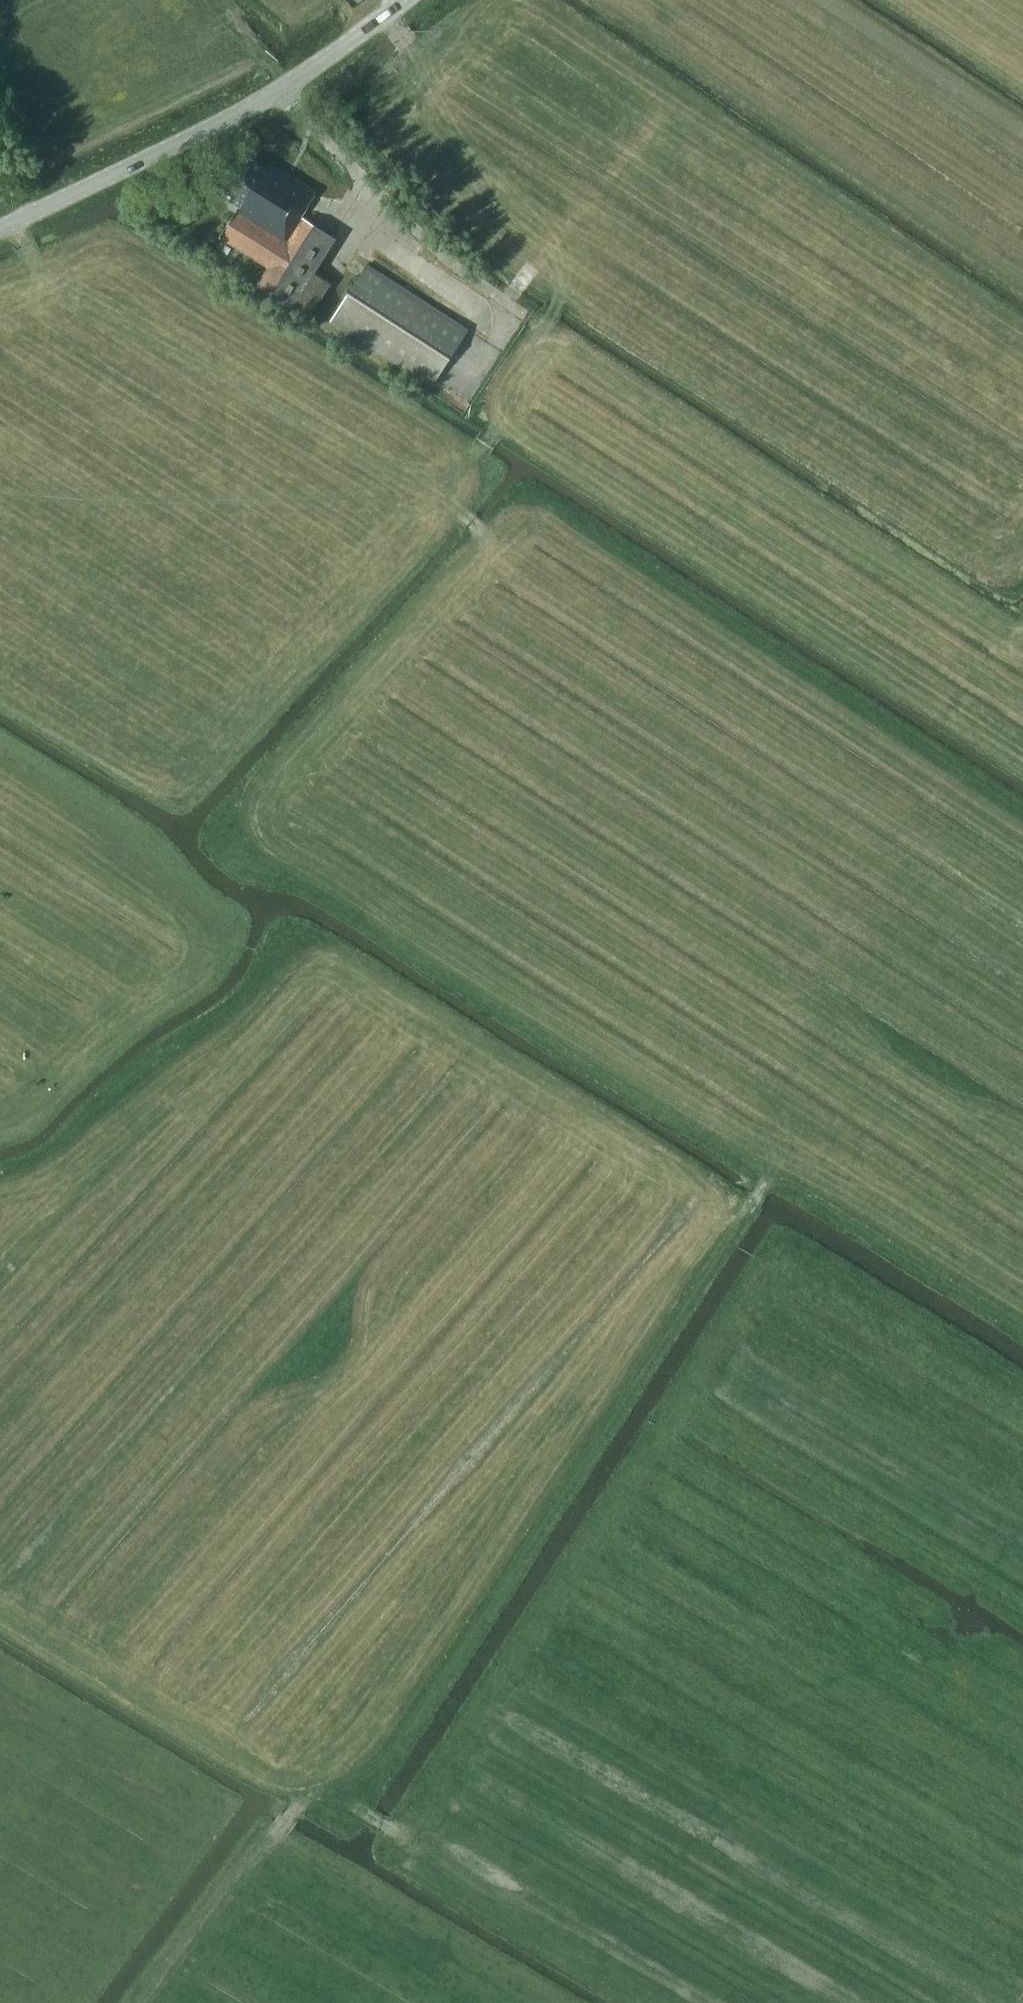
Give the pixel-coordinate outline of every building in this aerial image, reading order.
[(244,153),(219,193),(240,206),(221,236),(268,266),(257,284),(294,307),(297,306),(312,316),(333,282),(316,272),(337,238),(333,235),(301,215),(308,203),(306,202),(314,188),(264,157),(260,163),(244,153)] [(232,248),(226,244),(223,250),(229,254),(232,248)] [(467,328),(369,265),(333,321),(431,384),(467,328)]
